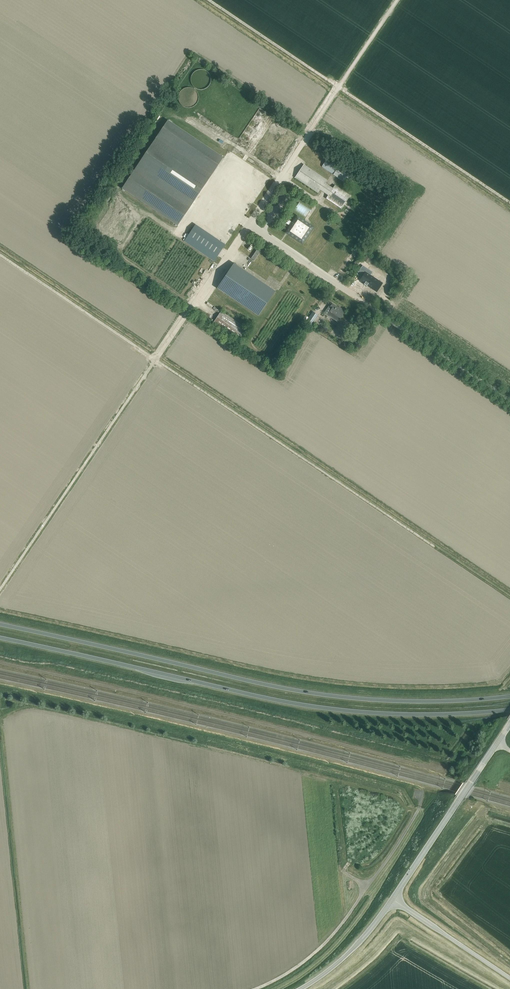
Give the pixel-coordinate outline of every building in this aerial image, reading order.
[(222,158),(168,121),(157,138),(157,139),(211,175),(222,158)] [(189,208),(211,175),(157,139),(135,172),(189,208)] [(330,154),(321,167),(348,185),(357,172),(330,154)] [(327,180),(303,164),(294,177),(318,193),(320,190),(328,195),(326,198),(341,209),(350,195),(335,185),(333,188),(324,183),(327,180)] [(189,208),(135,172),(134,172),(123,188),(177,225),(189,208)] [(302,243),(313,227),(297,216),(292,222),(288,220),(286,223),(290,226),(286,232),(302,243)] [(254,260),(260,251),(257,249),(251,258),(254,260)] [(368,263),(371,258),(367,255),(363,260),(368,263)] [(234,263),(217,288),(258,316),(275,291),(234,263)] [(366,286),(367,285),(373,289),(379,281),(366,272),(360,281),(365,284),(364,284),(366,286)] [(332,303),(332,304),(330,307),(332,309),(330,311),(328,314),(338,321),(340,318),(345,311),(341,308),(340,309),(332,303)] [(221,310),(213,323),(240,341),(248,329),(221,310)]
